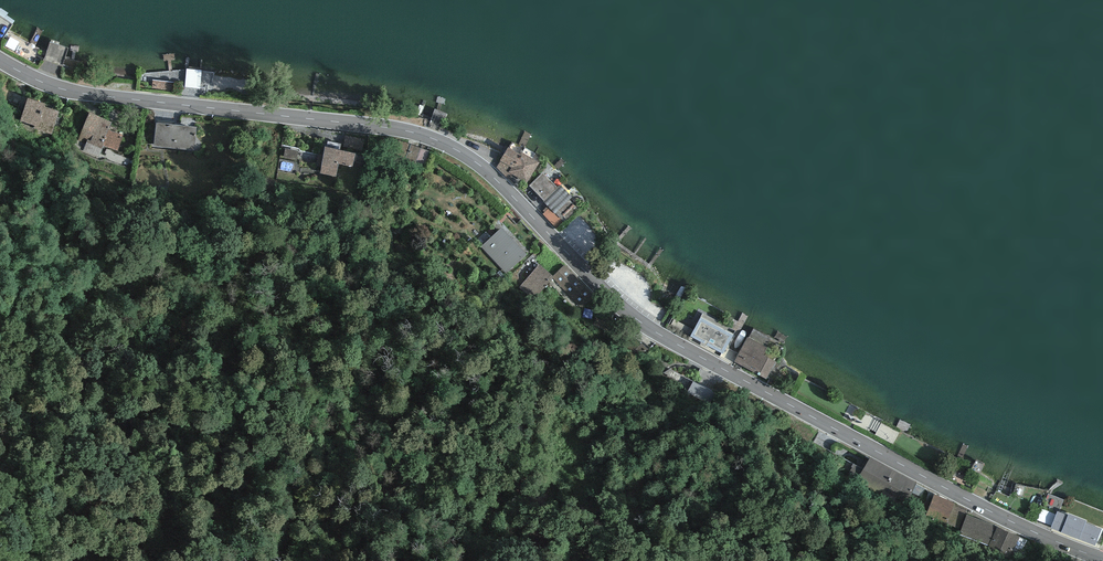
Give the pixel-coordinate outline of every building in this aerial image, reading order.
[(0,15),(0,43),(13,24),(0,15)] [(6,45),(34,57),(40,46),(11,33),(6,45)] [(65,47),(50,42),(44,60),(60,65),(65,47)] [(28,98),(20,121),(34,125),(39,127),(46,106),(46,104),(28,98)] [(60,111),(46,106),(39,127),(34,125),(33,129),(52,135),(60,111)] [(112,122),(90,112),(75,146),(99,156),(104,146),(118,151),(123,135),(109,130),(112,122)] [(197,127),(156,123),(154,146),(194,150),(197,127)] [(365,140),(346,135),(343,146),(363,151),(365,140)] [(429,152),(397,140),(392,156),(424,167),(429,152)] [(325,147),(320,174),(336,177),(338,164),(352,167),(355,153),(325,147)] [(520,154),(508,147),(496,168),(509,180),(512,174),(527,183),(539,163),(520,152),(520,154)] [(299,151),(285,148),(283,158),(297,160),(299,151)] [(558,188),(542,173),(529,186),(544,201),(544,202),(549,208),(543,214),(557,229),(579,210),(569,200),(573,197),(561,185),(558,188)] [(527,255),(502,228),(481,247),(506,274),(527,255)] [(553,276),(539,264),(519,288),(534,300),(553,278),(552,278),(553,276)] [(596,295),(564,265),(553,276),(552,278),(553,278),(581,309),(596,295)] [(506,277),(500,271),(495,275),(501,282),(506,277)] [(733,335),(701,317),(690,336),(723,354),(733,335)] [(767,348),(747,337),(734,361),(767,379),(776,362),(764,355),(767,348)] [(724,382),(700,369),(687,392),(711,405),(724,382)] [(917,483),(870,458),(856,482),(880,495),(878,499),(890,506),(894,500),(905,506),(912,492),(916,484),(917,483)] [(916,484),(912,492),(922,497),(925,488),(916,484)] [(955,503),(934,494),(926,515),(947,524),(959,529),(967,510),(954,505),(955,503)] [(1048,522),(1054,511),(1042,505),(1036,516),(1048,522)] [(1068,515),(1057,511),(1051,528),(1095,545),(1101,529),(1086,523),(1086,521),(1068,514),(1068,515)] [(997,527),(967,515),(960,531),(961,532),(960,535),(988,546),(997,527)] [(1014,550),(1019,537),(997,527),(988,546),(1006,552),(1008,548),(1014,550)]
